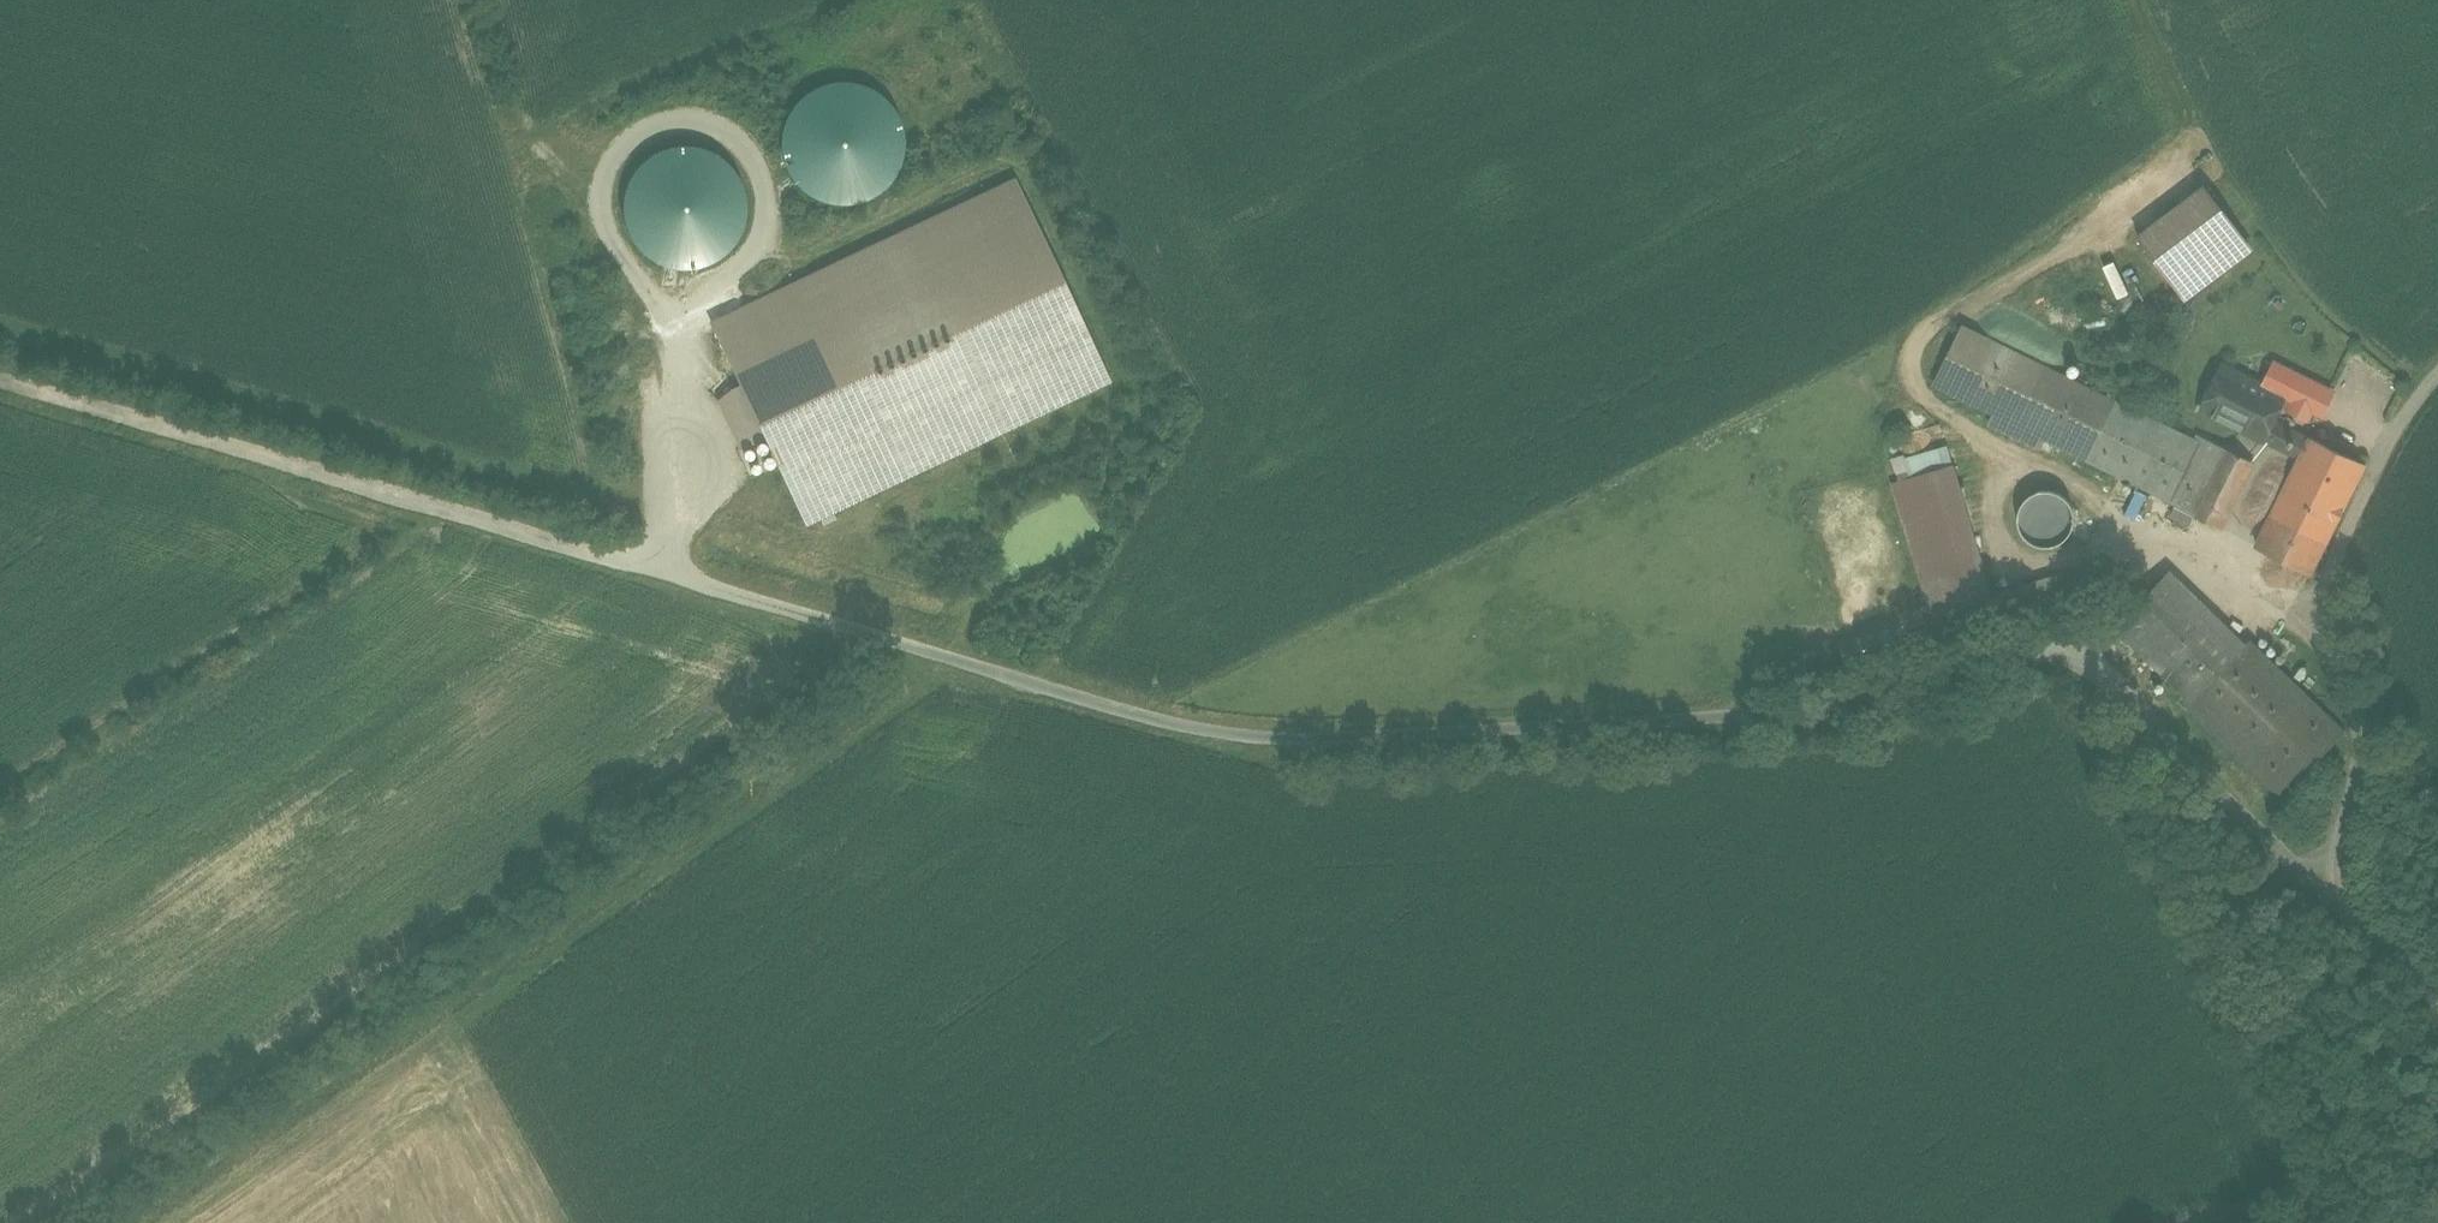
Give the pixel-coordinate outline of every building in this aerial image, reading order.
[(799,88),(783,102),(772,121),(768,142),(771,163),(781,182),(796,197),(816,207),(837,209),(858,204),(877,192),(890,176),(898,155),(898,134),(892,114),(879,96),(861,84),(841,78),(819,80),(799,88)] [(625,184),(619,205),(620,226),(629,245),(643,261),(661,272),(682,276),(703,273),(722,263),(736,248),(745,229),(748,207),(743,187),(731,169),(715,156),(695,148),(674,148),(654,154),(637,167),(625,184)] [(1012,185),(715,327),(810,526),(1107,384),(1012,185)] [(2206,191),(2142,238),(2187,299),(2251,252),(2206,191)] [(2065,450),(2225,527),(2255,464),(2200,437),(2197,445),(1964,332),(1938,386),(1993,412),(1987,425),(2060,461),(2065,450)] [(2226,362),(2201,414),(2267,445),(2278,422),(2288,400),(2262,388),(2266,381),(2226,362)] [(2266,381),(2262,388),(2288,400),(2295,403),(2290,413),(2313,423),(2316,417),(2324,420),(2338,390),(2274,362),(2266,381)] [(2311,438),(2278,422),(2267,445),(2301,461),(2311,438)] [(2301,461),(2257,548),(2309,573),(2363,463),(2311,438),(2301,461)] [(1956,468),(1896,485),(1933,611),(1993,594),(1956,468)] [(2072,510),(2068,501),(2061,494),(2052,490),(2042,488),(2032,490),(2024,496),(2018,503),(2014,512),(2014,522),(2016,532),(2022,540),(2030,546),(2040,548),(2050,548),(2059,544),(2067,538),(2072,529),(2074,519),(2072,510)] [(2178,574),(2123,627),(2193,699),(2187,704),(2276,796),(2344,730),(2257,641),(2250,648),(2178,574)]
